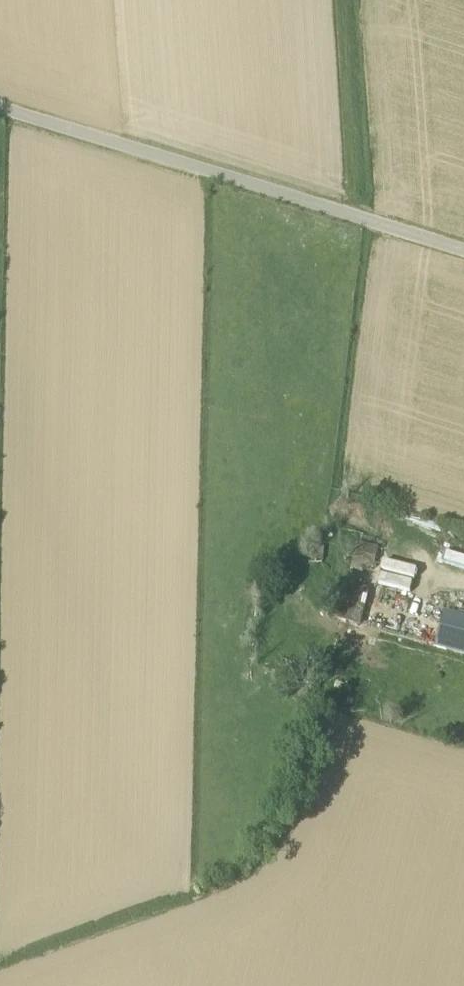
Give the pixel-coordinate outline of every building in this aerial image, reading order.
[(378,550),(357,545),(351,570),(362,572),(373,569),(378,550)] [(348,587),(339,622),(463,655),(463,618),(348,587)]
